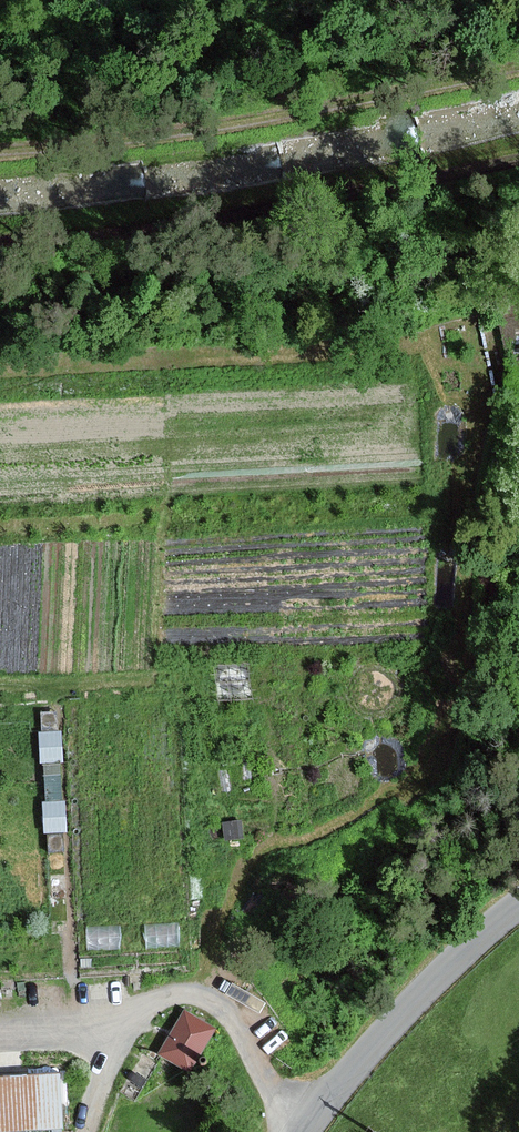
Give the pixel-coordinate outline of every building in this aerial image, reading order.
[(57,734),(36,736),(38,762),(58,761),(57,734)] [(60,804),(40,805),(42,832),(62,831),(60,804)] [(238,823),(222,826),(224,840),(240,838),(238,823)] [(215,1029),(188,1012),(164,1050),(191,1067),(215,1029)] [(0,1080),(0,1128),(63,1124),(60,1077),(0,1080)]
